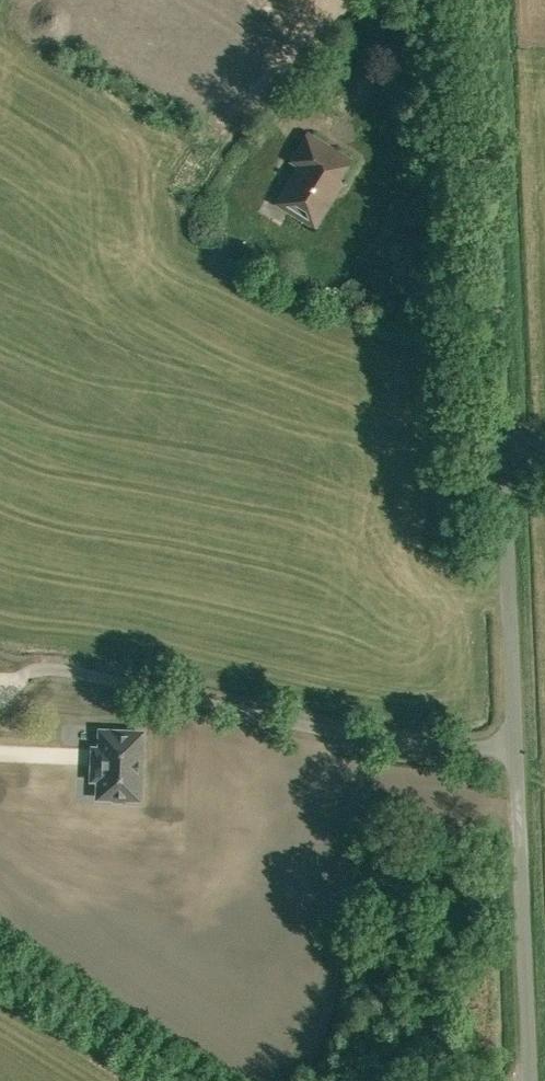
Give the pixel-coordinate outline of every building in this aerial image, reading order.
[(328,194),(350,159),(309,134),(292,160),(300,165),(277,202),(314,226),(332,196),(328,194)] [(97,748),(91,748),(89,778),(96,778),(95,796),(109,796),(111,799),(119,799),(121,797),(136,798),(139,732),(98,730),(97,748)]
